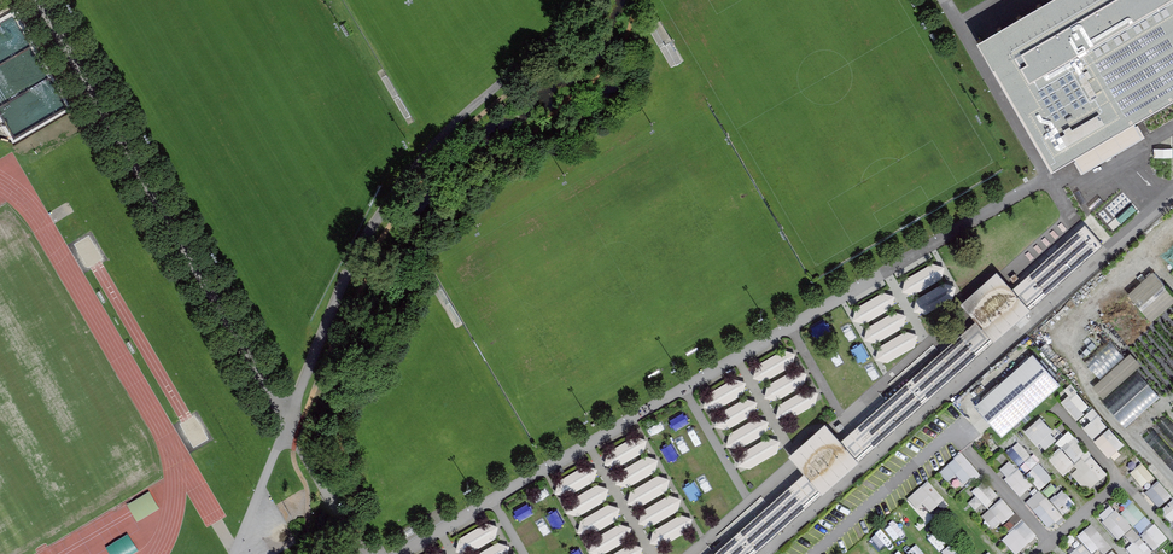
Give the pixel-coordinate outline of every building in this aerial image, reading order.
[(975,33),(1054,166),(1172,96),(1172,0),(1032,0),(975,33)] [(1011,225),(999,231),(1004,240),(1016,234),(1011,225)] [(1085,226),(1013,290),(976,323),(840,443),(804,476),(715,553),(756,553),(1103,246),(1085,226)] [(1024,242),(1012,247),(1018,261),(1030,256),(1024,242)] [(1172,304),(1172,289),(1156,270),(1130,292),(1154,320),(1172,304)] [(997,273),(960,305),(976,323),(1013,290),(997,273)] [(923,274),(898,288),(894,294),(897,300),(904,300),(930,285),(933,279),(930,274),(923,274)] [(937,291),(911,306),(908,312),(911,318),(918,317),(944,303),(947,296),(944,291),(937,291)] [(865,307),(852,326),(864,334),(877,315),(865,307)] [(838,377),(872,397),(913,329),(879,308),(838,377)] [(1130,350),(1116,335),(1088,362),(1102,377),(1130,350)] [(784,352),(758,367),(755,373),(758,379),(765,379),(791,364),(794,358),(791,352),(784,352)] [(1059,383),(1033,354),(977,403),(1002,431),(1059,383)] [(796,372),(770,387),(766,393),(770,398),(777,398),(802,384),(806,377),(803,372),(796,372)] [(735,381),(709,396),(705,402),(709,408),(716,408),(741,393),(745,387),(741,381),(735,381)] [(1117,412),(1128,425),(1162,395),(1151,383),(1117,412)] [(1080,419),(1094,406),(1077,387),(1063,400),(1080,419)] [(807,391),(782,406),(778,412),(782,418),(789,417),(814,403),(818,397),(814,391),(807,391)] [(746,401),(721,415),(717,421),(720,427),(727,427),(753,412),(756,406),(753,401),(746,401)] [(1096,406),(1088,412),(1094,420),(1085,426),(1094,438),(1111,426),(1096,406)] [(680,413),(655,427),(651,433),(654,439),(661,439),(687,424),(690,418),(687,413),(680,413)] [(1044,450),(1060,439),(1044,416),(1028,427),(1044,450)] [(758,421),(732,435),(728,441),(732,447),(739,447),(764,432),(768,426),(764,421),(758,421)] [(840,443),(824,425),(788,458),(804,476),(840,443)] [(1059,440),(1076,460),(1089,450),(1072,429),(1059,440)] [(635,438),(610,453),(606,459),(610,465),(616,464),(642,450),(645,444),(642,438),(635,438)] [(768,438),(743,453),(739,459),(743,465),(750,465),(775,450),(779,444),(775,438),(768,438)] [(665,448),(674,463),(684,457),(676,442),(665,448)] [(1021,466),(1032,455),(1021,443),(1009,453),(1021,466)] [(1051,456),(1065,474),(1078,464),(1063,446),(1051,456)] [(942,471),(958,492),(981,474),(964,453),(942,471)] [(1093,453),(1073,468),(1090,489),(1109,473),(1093,453)] [(647,458),(621,473),(618,479),(621,485),(628,484),(654,470),(657,463),(654,458),(647,458)] [(1025,496),(1035,486),(1012,462),(1001,472),(1025,496)] [(758,480),(772,473),(767,463),(753,470),(758,480)] [(1043,491),(1055,479),(1041,463),(1028,475),(1043,491)] [(1133,474),(1144,488),(1157,478),(1145,464),(1133,474)] [(586,467),(561,482),(557,488),(560,494),(567,493),(593,479),(596,473),(593,467),(586,467)] [(688,489),(698,486),(693,472),(683,476),(688,489)] [(658,478),(633,493),(629,499),(632,505),(639,504),(665,490),(668,484),(665,478),(658,478)] [(930,523),(951,503),(929,481),(909,500),(930,523)] [(990,508),(1001,495),(986,481),(975,494),(990,508)] [(1148,495),(1164,508),(1172,497),(1172,494),(1159,482),(1148,495)] [(597,487),(572,502),(568,508),(571,514),(578,513),(604,499),(607,493),(604,487),(597,487)] [(1028,503),(1052,529),(1066,517),(1041,491),(1028,503)] [(539,496),(514,511),(510,517),(513,523),(520,523),(546,508),(549,502),(546,496),(539,496)] [(670,497),(644,512),(640,518),(644,524),(651,523),(676,509),(680,503),(676,497),(670,497)] [(984,517),(998,531),(1017,513),(1004,499),(984,517)] [(609,507),(583,522),(579,527),(583,533),(590,533),(615,518),(619,512),(615,507),(609,507)] [(561,510),(549,516),(557,530),(568,524),(561,510)] [(681,517),(655,531),(652,537),(655,543),(662,543),(688,528),(691,522),(688,517),(681,517)] [(1004,540),(1018,553),(1021,553),(1040,537),(1025,521),(1004,540)] [(541,540),(554,535),(549,522),(536,527),(541,540)] [(487,525),(461,540),(458,546),(461,552),(468,551),(494,537),(497,530),(494,525),(487,525)] [(1101,549),(1103,553),(1108,553),(1113,551),(1097,525),(1080,534),(1092,553),(1093,553),(1101,549)] [(620,526),(595,541),(591,547),(594,553),(601,552),(627,538),(630,532),(627,526),(620,526)] [(1073,553),(1093,553),(1083,544),(1073,553)] [(482,553),(506,553),(509,550),(505,545),(499,545),(482,553)] [(617,553),(640,553),(642,551),(639,546),(632,546),(617,553)]
